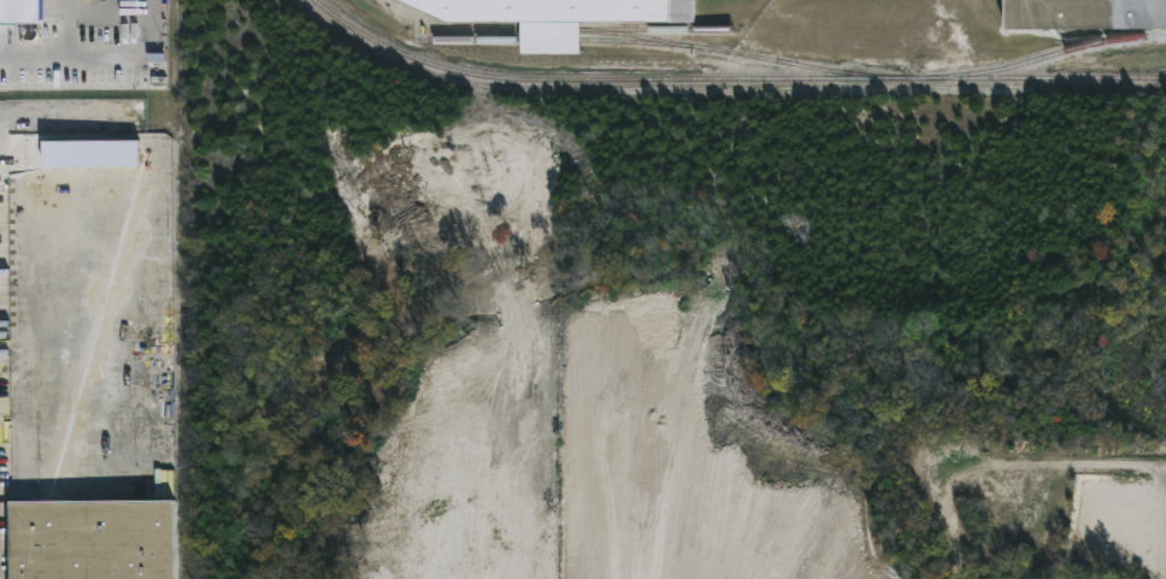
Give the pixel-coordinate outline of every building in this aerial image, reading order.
[(41,0),(0,0),(0,23),(41,23),(41,0)] [(444,20),(399,0),(691,0),(691,20),(577,20),(517,22),(444,20)] [(1002,28),(1002,0),(1165,0),(1165,28),(1002,28)] [(169,134),(172,578),(8,578),(6,135),(169,134)]
